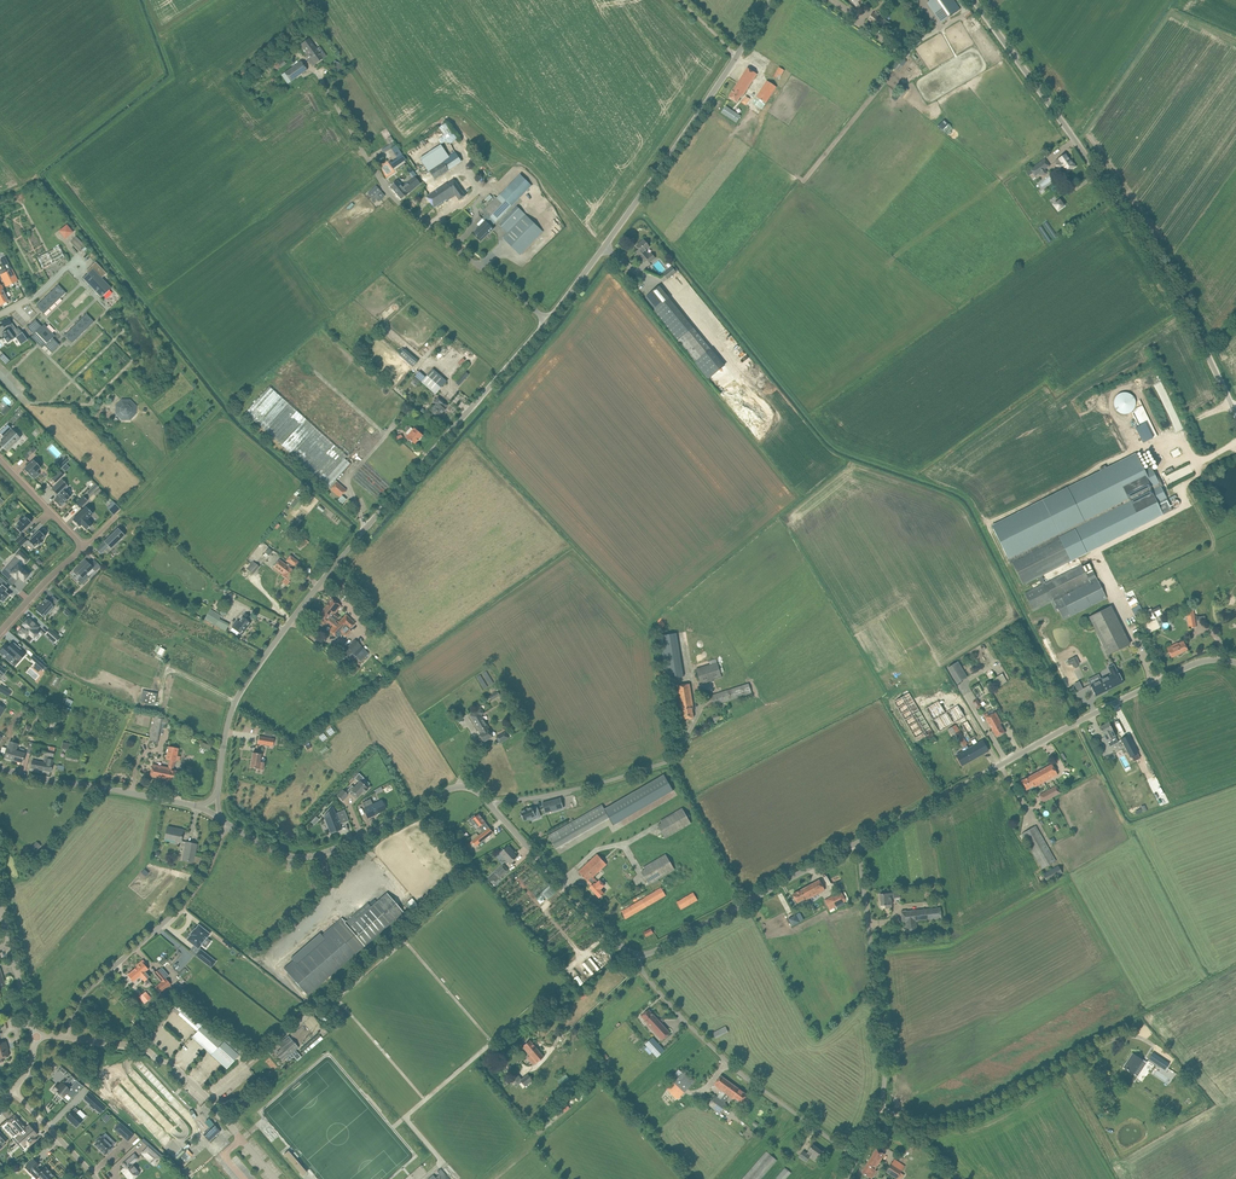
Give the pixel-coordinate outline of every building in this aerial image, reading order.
[(929,1),(928,1),(942,22),(955,13),(960,9),(954,0),(928,0),(929,1)] [(867,19),(884,32),(890,24),(884,19),(883,20),(873,12),(867,19)] [(301,44),(309,56),(315,51),(314,50),(316,49),(308,39),(301,44)] [(314,50),(315,51),(309,56),(306,57),(311,64),(314,62),(315,64),(323,59),(320,55),(323,52),(319,47),(316,49),(314,50)] [(272,65),(276,71),(277,70),(277,69),(280,67),(286,63),(282,57),(276,61),(278,63),(275,65),(274,64),(272,65)] [(284,73),(287,77),(291,82),(307,70),(301,61),(284,73)] [(896,63),(893,68),(899,72),(903,67),(897,62),(896,63)] [(780,80),(785,69),(779,66),(774,77),(780,80)] [(729,97),(734,100),(737,102),(741,96),(742,97),(757,74),(747,68),(729,97)] [(251,76),(247,69),(241,73),(246,80),(251,76)] [(762,110),(777,87),(767,80),(752,103),(762,110)] [(900,90),(904,94),(909,89),(904,85),(900,90)] [(450,144),(457,138),(446,123),(440,127),(445,134),(439,138),(442,144),(447,140),(450,144)] [(392,136),(388,139),(391,144),(383,149),(384,152),(396,145),(392,136)] [(444,162),(429,171),(435,180),(462,162),(455,151),(449,155),(450,157),(443,161),(444,162)] [(1056,161),(1057,160),(1059,163),(1058,164),(1056,165),(1059,169),(1061,168),(1064,172),(1067,171),(1067,172),(1075,166),(1071,160),(1071,161),(1066,154),(1056,161)] [(393,161),(391,162),(394,167),(404,160),(405,160),(406,160),(402,155),(398,158),(397,158),(393,161)] [(1045,159),(1030,169),(1035,176),(1041,172),(1040,171),(1041,170),(1042,171),(1043,170),(1042,169),(1044,168),(1044,169),(1050,165),(1045,159)] [(388,173),(393,170),(388,163),(383,166),(388,173)] [(483,210),(487,214),(496,222),(531,185),(520,175),(497,198),(494,195),(492,197),(494,199),(483,210)] [(398,180),(391,186),(402,199),(420,183),(414,176),(403,186),(398,180)] [(459,200),(464,197),(465,196),(453,178),(432,193),(427,196),(434,208),(446,200),(447,201),(456,195),(459,200)] [(371,190),(368,193),(373,199),(372,199),(371,200),(373,202),(374,203),(376,201),(377,200),(378,201),(385,195),(378,188),(373,193),(371,190)] [(1060,200),(1054,205),(1059,212),(1065,206),(1060,200)] [(520,255),(542,232),(517,206),(499,225),(508,233),(503,238),(520,255)] [(491,227),(496,222),(487,214),(483,219),(485,221),(474,233),(477,236),(476,236),(481,241),(488,233),(489,233),(493,229),(491,227)] [(66,226),(60,231),(65,237),(71,232),(66,226)] [(71,241),(79,250),(85,244),(77,236),(71,241)] [(636,252),(640,257),(645,262),(647,260),(649,262),(655,258),(650,253),(647,255),(648,253),(645,250),(649,246),(644,240),(636,246),(639,249),(636,252)] [(47,253),(37,258),(43,268),(64,257),(59,247),(47,253)] [(0,260),(0,261),(4,269),(8,277),(3,280),(6,285),(17,280),(12,269),(6,257),(0,260)] [(674,266),(664,273),(669,279),(678,272),(674,266)] [(0,271),(0,274),(3,280),(8,277),(4,269),(0,271)] [(93,269),(83,279),(101,298),(111,288),(93,269)] [(66,293),(58,285),(36,306),(44,315),(44,314),(49,309),(66,293)] [(720,362),(710,349),(680,312),(659,286),(645,297),(656,309),(652,312),(661,323),(704,375),(720,362)] [(4,288),(4,289),(0,290),(0,305),(10,301),(4,290),(6,290),(5,288),(4,288)] [(86,314),(77,323),(64,335),(72,343),(94,322),(86,313),(86,314)] [(9,319),(2,322),(4,327),(6,326),(11,324),(11,323),(9,319)] [(53,338),(55,336),(44,324),(42,326),(35,320),(36,319),(35,319),(27,327),(34,334),(31,337),(42,348),(45,346),(51,352),(60,344),(59,344),(53,338)] [(9,329),(2,334),(8,343),(15,338),(16,337),(21,344),(29,339),(18,328),(16,329),(12,323),(11,323),(11,324),(6,326),(9,329)] [(399,355),(413,367),(419,360),(405,348),(399,355)] [(422,382),(431,390),(436,394),(447,381),(433,369),(422,382)] [(421,371),(413,380),(418,385),(427,376),(421,371)] [(1152,375),(1139,381),(1168,440),(1182,433),(1152,375)] [(245,413),(329,488),(335,480),(350,463),(344,458),(347,456),(269,386),(245,413)] [(431,410),(434,413),(439,417),(446,409),(445,409),(448,405),(438,396),(434,401),(437,404),(431,410)] [(116,406),(116,414),(122,420),(130,420),(136,414),(136,406),(130,400),(122,400),(116,406)] [(6,415),(11,408),(7,405),(2,413),(6,415)] [(20,438),(7,425),(0,432),(0,433),(3,436),(5,437),(2,441),(2,440),(0,442),(0,445),(6,451),(20,438)] [(407,437),(410,440),(415,444),(423,435),(415,428),(413,429),(411,427),(406,433),(408,435),(407,437)] [(1089,476),(993,525),(1011,560),(1011,561),(1161,486),(1160,483),(1161,482),(1157,474),(1156,475),(1152,468),(1146,471),(1137,454),(1137,452),(1107,468),(1105,466),(1100,468),(1101,470),(1089,476)] [(69,461),(65,457),(61,461),(64,465),(69,461)] [(35,458),(24,469),(31,477),(31,476),(34,479),(40,474),(37,471),(41,468),(36,463),(38,461),(35,458)] [(58,496),(54,500),(60,507),(61,506),(61,507),(65,503),(64,502),(71,496),(65,490),(68,487),(67,485),(62,479),(51,489),(58,496)] [(335,480),(329,488),(340,497),(346,490),(335,480)] [(1161,486),(1011,561),(1023,585),(1039,577),(1042,584),(1046,583),(1042,576),(1084,554),(1086,553),(1091,551),(1171,510),(1173,509),(1167,498),(1168,497),(1166,494),(1165,494),(1161,486)] [(75,504),(80,508),(87,500),(83,496),(75,504)] [(290,506),(296,511),(303,503),(300,501),(301,499),(297,496),(296,498),(290,506)] [(86,507),(72,520),(79,527),(81,525),(86,530),(92,525),(87,519),(93,514),(86,507)] [(15,527),(20,533),(31,522),(26,517),(22,520),(21,519),(17,522),(18,524),(15,527)] [(118,528),(104,541),(105,543),(109,546),(111,549),(125,535),(118,528)] [(40,531),(29,541),(34,547),(38,544),(39,545),(43,542),(41,540),(45,537),(40,531)] [(15,540),(18,543),(24,538),(21,535),(15,540)] [(18,543),(21,546),(26,541),(24,538),(18,543)] [(268,547),(265,552),(269,556),(273,551),(268,547)] [(6,567),(1,573),(8,580),(12,575),(16,579),(19,576),(20,577),(24,580),(29,575),(21,567),(24,563),(25,563),(27,560),(28,559),(19,551),(19,552),(16,556),(20,559),(10,570),(6,567)] [(290,581),(288,580),(295,571),(292,569),(294,566),(295,567),(299,562),(290,556),(286,560),(288,562),(291,563),(283,574),(281,575),(285,578),(282,582),(286,586),(290,581)] [(90,564),(85,559),(73,571),(77,576),(78,574),(81,577),(77,580),(82,584),(89,577),(86,574),(92,568),(95,571),(101,566),(94,560),(90,564)] [(286,564),(279,559),(273,567),(283,574),(291,563),(288,562),(286,564)] [(259,566),(253,561),(247,568),(253,574),(259,566)] [(1042,584),(1024,593),(1032,610),(1050,601),(1051,602),(1054,600),(1054,599),(1096,577),(1089,563),(1083,566),(1082,564),(1046,583),(1042,584)] [(3,602),(9,595),(5,592),(7,589),(4,587),(7,583),(0,577),(0,600),(3,602)] [(1097,579),(1054,600),(1051,602),(1056,613),(1059,611),(1063,620),(1107,598),(1097,579)] [(1176,580),(1167,583),(1169,591),(1178,588),(1176,580)] [(1133,590),(1125,594),(1132,608),(1141,604),(1133,590)] [(54,605),(58,601),(53,596),(49,601),(46,598),(36,610),(44,617),(54,606),(54,605)] [(322,610),(336,620),(338,618),(334,615),(341,605),(331,598),(322,610)] [(1135,614),(1144,611),(1141,605),(1133,608),(1135,614)] [(1130,644),(1111,606),(1089,617),(1108,655),(1130,644)] [(1186,608),(1189,622),(1190,628),(1196,627),(1195,621),(1193,607),(1186,608)] [(211,609),(204,619),(215,626),(216,626),(225,631),(229,624),(219,619),(221,615),(211,609)] [(336,620),(322,610),(313,622),(322,629),(327,621),(328,622),(329,621),(333,624),(336,620)] [(1129,625),(1137,621),(1133,612),(1125,616),(1129,625)] [(237,620),(231,627),(240,634),(245,627),(246,628),(251,622),(247,620),(249,616),(245,613),(239,621),(237,620)] [(349,629),(350,628),(350,629),(356,623),(346,614),(340,620),(349,629)] [(24,626),(19,632),(20,633),(19,634),(23,637),(24,637),(25,638),(29,634),(34,638),(38,633),(36,632),(38,630),(37,629),(38,627),(29,618),(25,623),(23,625),(24,626)] [(339,621),(338,620),(329,630),(337,638),(342,633),(345,637),(351,631),(349,629),(340,620),(339,621)] [(45,634),(55,643),(59,638),(50,629),(45,634)] [(214,652),(206,667),(214,672),(217,667),(223,657),(219,655),(221,650),(223,651),(226,644),(212,638),(209,644),(217,648),(214,653),(214,652)] [(355,639),(342,652),(348,657),(353,653),(361,661),(368,653),(355,639)] [(660,646),(663,665),(676,663),(672,641),(660,643),(661,646),(660,646)] [(1168,651),(1169,652),(1171,658),(1188,650),(1184,641),(1174,646),(1175,647),(1168,651)] [(0,651),(0,653),(3,656),(4,656),(5,657),(4,657),(5,657),(8,660),(10,661),(13,657),(18,662),(21,659),(22,659),(21,658),(25,654),(26,654),(21,649),(14,643),(12,642),(9,647),(7,645),(5,647),(4,646),(0,651)] [(37,656),(33,660),(37,664),(42,668),(43,669),(47,665),(37,656)] [(1071,665),(1073,664),(1075,667),(1081,664),(1077,656),(1069,660),(1071,665)] [(710,664),(696,669),(700,683),(722,677),(716,659),(709,661),(710,664)] [(956,682),(967,676),(957,661),(947,667),(956,682)] [(356,665),(349,673),(352,675),(359,668),(356,665)] [(685,665),(661,669),(663,681),(688,677),(685,665)] [(1117,671),(1114,665),(1108,667),(1111,674),(1100,679),(1101,682),(1092,686),(1091,684),(1090,684),(1096,696),(1105,691),(1105,690),(1107,689),(1107,690),(1118,685),(1118,684),(1121,683),(1123,682),(1117,671)] [(994,679),(998,685),(1007,680),(1003,673),(994,679)] [(1075,684),(1079,692),(1084,689),(1080,681),(1075,684)] [(678,686),(683,713),(683,719),(694,717),(692,709),(694,709),(690,684),(678,686)] [(708,707),(714,705),(752,693),(749,684),(709,696),(709,693),(705,694),(705,697),(708,707)] [(9,696),(11,692),(0,685),(0,686),(0,691),(9,696)] [(157,693),(142,690),(140,702),(155,705),(157,693)] [(489,697),(492,701),(500,695),(498,691),(489,697)] [(932,732),(910,692),(894,701),(917,741),(932,732)] [(973,702),(974,703),(975,703),(978,708),(981,706),(977,699),(973,702)] [(938,701),(925,709),(939,733),(959,721),(970,739),(976,735),(958,705),(945,712),(938,701)] [(484,713),(481,708),(478,710),(470,715),(481,733),(480,734),(484,742),(492,737),(488,730),(490,729),(481,715),(484,713)] [(987,713),(984,715),(985,717),(993,732),(996,737),(1005,732),(1000,724),(1001,723),(997,716),(995,712),(993,713),(989,716),(987,713)] [(152,728),(149,741),(158,743),(161,728),(162,724),(166,724),(167,719),(156,717),(154,717),(153,724),(152,728)] [(1109,723),(1099,727),(1107,741),(1110,746),(1118,742),(1115,737),(1116,736),(1109,723)] [(957,724),(948,729),(959,747),(960,746),(963,751),(956,755),(959,760),(962,765),(988,751),(985,745),(983,741),(980,742),(974,745),(969,748),(966,743),(968,742),(957,724)] [(495,737),(500,744),(509,738),(505,731),(495,737)] [(1128,735),(1121,739),(1130,757),(1131,757),(1134,761),(1140,758),(1128,735)] [(274,739),(259,736),(258,743),(273,746),(274,739)] [(27,752),(31,754),(32,752),(34,744),(28,741),(26,746),(29,747),(27,752)] [(9,742),(7,749),(7,748),(4,758),(13,760),(16,751),(15,751),(17,744),(9,742)] [(35,744),(33,752),(40,754),(42,745),(35,744)] [(40,762),(32,760),(31,768),(41,770),(41,769),(42,765),(45,766),(46,763),(45,763),(47,756),(49,756),(51,747),(49,746),(43,745),(41,755),(45,755),(44,759),(40,758),(40,762)] [(176,761),(178,748),(169,746),(166,759),(170,760),(168,767),(168,768),(171,768),(169,780),(178,782),(180,772),(173,770),(175,761),(176,761)] [(42,765),(41,769),(41,770),(51,772),(52,766),(52,764),(53,759),(52,759),(52,757),(53,757),(55,751),(55,747),(51,747),(49,756),(47,756),(45,763),(46,763),(45,766),(42,765)] [(18,752),(16,751),(13,760),(22,763),(25,754),(23,753),(24,749),(19,748),(18,752)] [(250,768),(259,769),(263,770),(264,762),(260,762),(261,754),(252,752),(250,768)] [(79,755),(67,753),(65,759),(78,761),(79,755)] [(150,776),(169,780),(171,768),(168,768),(168,767),(152,764),(150,776)] [(1044,782),(1058,774),(1052,764),(1038,771),(1044,782)] [(1021,781),(1024,786),(1026,790),(1034,786),(1035,787),(1044,782),(1038,771),(1021,781)] [(343,790),(337,796),(342,801),(348,795),(348,794),(351,791),(352,792),(351,794),(356,799),(359,796),(362,792),(364,793),(368,789),(366,788),(367,787),(360,781),(364,778),(359,773),(354,778),(359,782),(354,787),(352,785),(345,792),(343,790)] [(635,817),(678,798),(668,777),(604,805),(605,807),(549,832),(557,851),(560,849),(561,850),(592,837),(590,833),(588,834),(586,830),(612,819),(615,824),(634,816),(635,817)] [(1060,793),(1056,786),(1048,790),(1052,797),(1060,793)] [(1043,802),(1052,797),(1048,790),(1039,795),(1043,802)] [(554,811),(554,808),(563,806),(561,798),(542,803),(545,813),(554,811)] [(363,809),(366,813),(367,813),(370,818),(377,814),(377,813),(383,811),(378,802),(373,804),(370,799),(362,802),(365,808),(363,809)] [(812,820),(812,821),(824,814),(824,813),(823,814),(823,812),(824,812),(834,806),(834,805),(827,809),(823,803),(818,806),(813,799),(814,800),(806,804),(810,810),(809,810),(810,811),(808,812),(812,820)] [(1136,810),(1137,814),(1148,811),(1146,805),(1142,806),(1143,808),(1136,810)] [(524,810),(520,812),(524,821),(530,818),(531,820),(537,818),(536,817),(534,812),(539,811),(537,806),(533,808),(532,808),(532,807),(528,809),(528,807),(524,809),(524,810)] [(341,823),(348,820),(348,821),(349,821),(344,810),(337,813),(336,813),(337,813),(335,814),(333,807),(332,807),(333,808),(324,817),(324,816),(330,834),(331,834),(330,832),(341,828),(341,830),(342,829),(339,824),(340,823),(341,824),(341,823)] [(658,825),(665,839),(691,823),(682,808),(660,820),(661,823),(658,825)] [(473,842),(476,846),(493,832),(479,814),(476,817),(475,816),(469,820),(473,825),(476,823),(483,833),(469,843),(470,845),(473,842)] [(315,824),(320,819),(317,816),(312,821),(315,824)] [(1048,848),(1036,826),(1022,834),(1034,855),(1048,848)] [(178,831),(167,829),(165,838),(180,841),(183,830),(178,829),(178,831)] [(183,842),(182,846),(185,847),(183,860),(193,862),(201,864),(203,858),(194,856),(197,844),(183,842)] [(508,845),(500,853),(510,863),(517,857),(517,856),(514,853),(515,852),(514,852),(508,845)] [(1056,861),(1048,848),(1034,855),(1042,869),(1056,861)] [(665,854),(644,867),(645,869),(641,872),(649,885),(675,869),(665,854)] [(597,855),(578,872),(591,886),(590,887),(600,898),(604,893),(600,889),(605,885),(600,880),(598,882),(593,877),(606,865),(597,855)] [(503,864),(494,873),(499,879),(509,870),(503,864)] [(1058,865),(1043,874),(1047,882),(1062,873),(1058,865)] [(793,894),(795,900),(797,902),(803,899),(804,901),(825,890),(819,880),(793,894)] [(707,888),(704,890),(707,897),(710,896),(710,897),(712,900),(714,899),(718,897),(718,898),(718,897),(720,897),(720,896),(721,896),(722,895),(722,896),(722,895),(724,894),(724,893),(726,892),(724,890),(721,884),(716,886),(715,887),(714,885),(708,888),(707,888)] [(551,885),(536,898),(541,903),(547,897),(549,899),(557,892),(551,885)] [(625,919),(666,895),(662,888),(635,903),(633,900),(622,906),(625,909),(621,912),(625,919)] [(677,901),(682,910),(699,900),(695,892),(677,901)] [(834,908),(846,902),(846,901),(841,892),(837,894),(838,896),(834,897),(833,896),(829,898),(834,908)] [(293,961),(284,968),(288,973),(295,981),(294,983),(298,987),(299,986),(307,995),(350,958),(403,912),(387,893),(371,906),(368,903),(354,915),(347,921),(345,919),(343,921),(341,919),(333,925),(331,927),(321,936),(319,933),(291,958),(293,961)] [(880,894),(881,905),(885,905),(885,908),(892,908),(891,898),(894,898),(894,893),(880,894)] [(413,898),(405,904),(411,912),(419,906),(413,898)] [(909,921),(907,921),(906,921),(906,922),(907,932),(917,931),(915,921),(942,918),(941,908),(908,911),(909,921)] [(795,915),(788,918),(792,925),(798,922),(795,915)] [(198,948),(205,939),(206,939),(207,938),(206,938),(209,934),(198,925),(195,930),(194,929),(190,934),(191,935),(187,940),(198,948)] [(200,949),(196,955),(208,965),(212,959),(200,949)] [(165,958),(159,963),(162,966),(168,961),(165,958)] [(139,966),(137,967),(147,979),(150,977),(145,971),(148,969),(145,965),(146,964),(143,960),(137,964),(139,966)] [(134,969),(127,975),(131,980),(133,982),(140,976),(144,981),(147,985),(150,982),(147,979),(137,967),(134,969)] [(158,969),(153,973),(161,981),(161,982),(155,987),(160,993),(171,984),(166,979),(165,978),(164,977),(159,970),(158,969)] [(146,991),(138,997),(144,1003),(144,1004),(145,1003),(151,997),(146,991)] [(186,1005),(180,1011),(198,1027),(199,1028),(192,1037),(211,1054),(211,1055),(222,1064),(227,1069),(227,1068),(242,1052),(223,1035),(220,1038),(204,1023),(206,1022),(186,1005)] [(641,1016),(645,1021),(647,1022),(646,1023),(662,1040),(670,1033),(648,1009),(641,1016)] [(726,1026),(718,1030),(713,1033),(716,1038),(728,1031),(726,1026)] [(278,1044),(282,1049),(277,1054),(283,1061),(286,1058),(289,1060),(298,1053),(296,1050),(298,1047),(288,1036),(278,1044)] [(313,1048),(323,1038),(321,1036),(311,1046),(313,1048)] [(645,1044),(647,1047),(646,1048),(651,1053),(651,1054),(652,1053),(657,1058),(665,1050),(653,1037),(645,1044)] [(525,1044),(523,1046),(530,1055),(527,1057),(529,1059),(531,1057),(536,1062),(537,1063),(539,1061),(544,1057),(530,1040),(525,1044)] [(3,1061),(2,1058),(9,1056),(7,1049),(6,1049),(6,1047),(8,1047),(6,1041),(0,1043),(0,1062),(3,1061)] [(1107,1051),(1098,1055),(1101,1059),(1109,1055),(1107,1051)] [(1127,1069),(1126,1069),(1128,1070),(1128,1069),(1132,1072),(1135,1068),(1137,1069),(1143,1060),(1134,1054),(1128,1063),(1127,1062),(1124,1067),(1127,1069)] [(1159,1057),(1155,1063),(1159,1066),(1162,1062),(1168,1066),(1170,1064),(1159,1057)] [(684,1070),(680,1075),(667,1089),(678,1099),(691,1085),(696,1080),(684,1070)] [(522,1082),(525,1087),(533,1080),(528,1074),(522,1079),(519,1075),(512,1080),(515,1084),(514,1084),(516,1087),(522,1082)] [(717,1080),(714,1085),(722,1090),(725,1093),(732,1084),(721,1075),(717,1080)] [(58,1084),(53,1089),(58,1093),(58,1092),(63,1096),(66,1093),(72,1098),(83,1086),(77,1081),(71,1087),(67,1082),(65,1084),(64,1084),(61,1087),(58,1084)] [(747,1095),(732,1084),(734,1099),(735,1098),(741,1102),(747,1095)] [(89,1093),(84,1098),(90,1104),(89,1105),(94,1109),(95,1108),(100,1113),(105,1108),(89,1093)] [(715,1096),(708,1104),(714,1109),(720,1100),(717,1097),(715,1096)] [(720,1100),(714,1109),(720,1113),(726,1104),(725,1103),(720,1100)] [(73,1110),(66,1117),(76,1127),(83,1120),(76,1113),(79,1111),(75,1107),(73,1110)] [(13,1116),(4,1124),(10,1130),(16,1137),(15,1138),(21,1145),(24,1142),(28,1147),(35,1140),(31,1135),(34,1133),(31,1130),(31,1131),(29,1129),(30,1129),(28,1126),(25,1128),(13,1116)] [(214,1124),(209,1118),(205,1122),(210,1127),(202,1135),(209,1142),(221,1131),(214,1124)] [(120,1122),(114,1129),(124,1137),(129,1131),(120,1122)] [(535,1130),(539,1135),(543,1131),(540,1126),(535,1130)] [(97,1142),(95,1144),(105,1154),(107,1152),(109,1153),(113,1149),(112,1147),(112,1146),(115,1143),(112,1139),(108,1143),(107,1141),(102,1136),(101,1137),(100,1136),(96,1140),(97,1142)] [(810,1156),(816,1160),(822,1152),(813,1145),(807,1153),(803,1151),(799,1157),(806,1162),(810,1156)] [(156,1162),(160,1158),(148,1147),(142,1153),(148,1159),(151,1156),(156,1161),(155,1162),(156,1162)] [(876,1149),(862,1172),(870,1177),(885,1154),(876,1149)] [(304,1175),(308,1171),(289,1150),(285,1153),(304,1175)] [(186,1151),(181,1156),(186,1161),(191,1156),(186,1151)] [(777,1160),(766,1151),(742,1178),(761,1178),(777,1160)] [(140,1173),(132,1164),(138,1158),(134,1154),(122,1165),(124,1167),(121,1170),(125,1175),(126,1174),(130,1178),(133,1178),(140,1173)] [(40,1178),(51,1178),(54,1176),(45,1167),(40,1171),(36,1167),(39,1165),(33,1159),(25,1167),(30,1173),(31,1173),(37,1178),(39,1177),(40,1178)] [(905,1166),(895,1159),(886,1172),(897,1178),(898,1178),(899,1178),(901,1178),(904,1175),(901,1173),(905,1166)] [(776,1178),(777,1178),(785,1178),(791,1173),(790,1172),(788,1170),(785,1167),(776,1178)] [(444,1173),(440,1169),(437,1172),(439,1174),(436,1178),(433,1175),(428,1178),(449,1178),(444,1173)]
